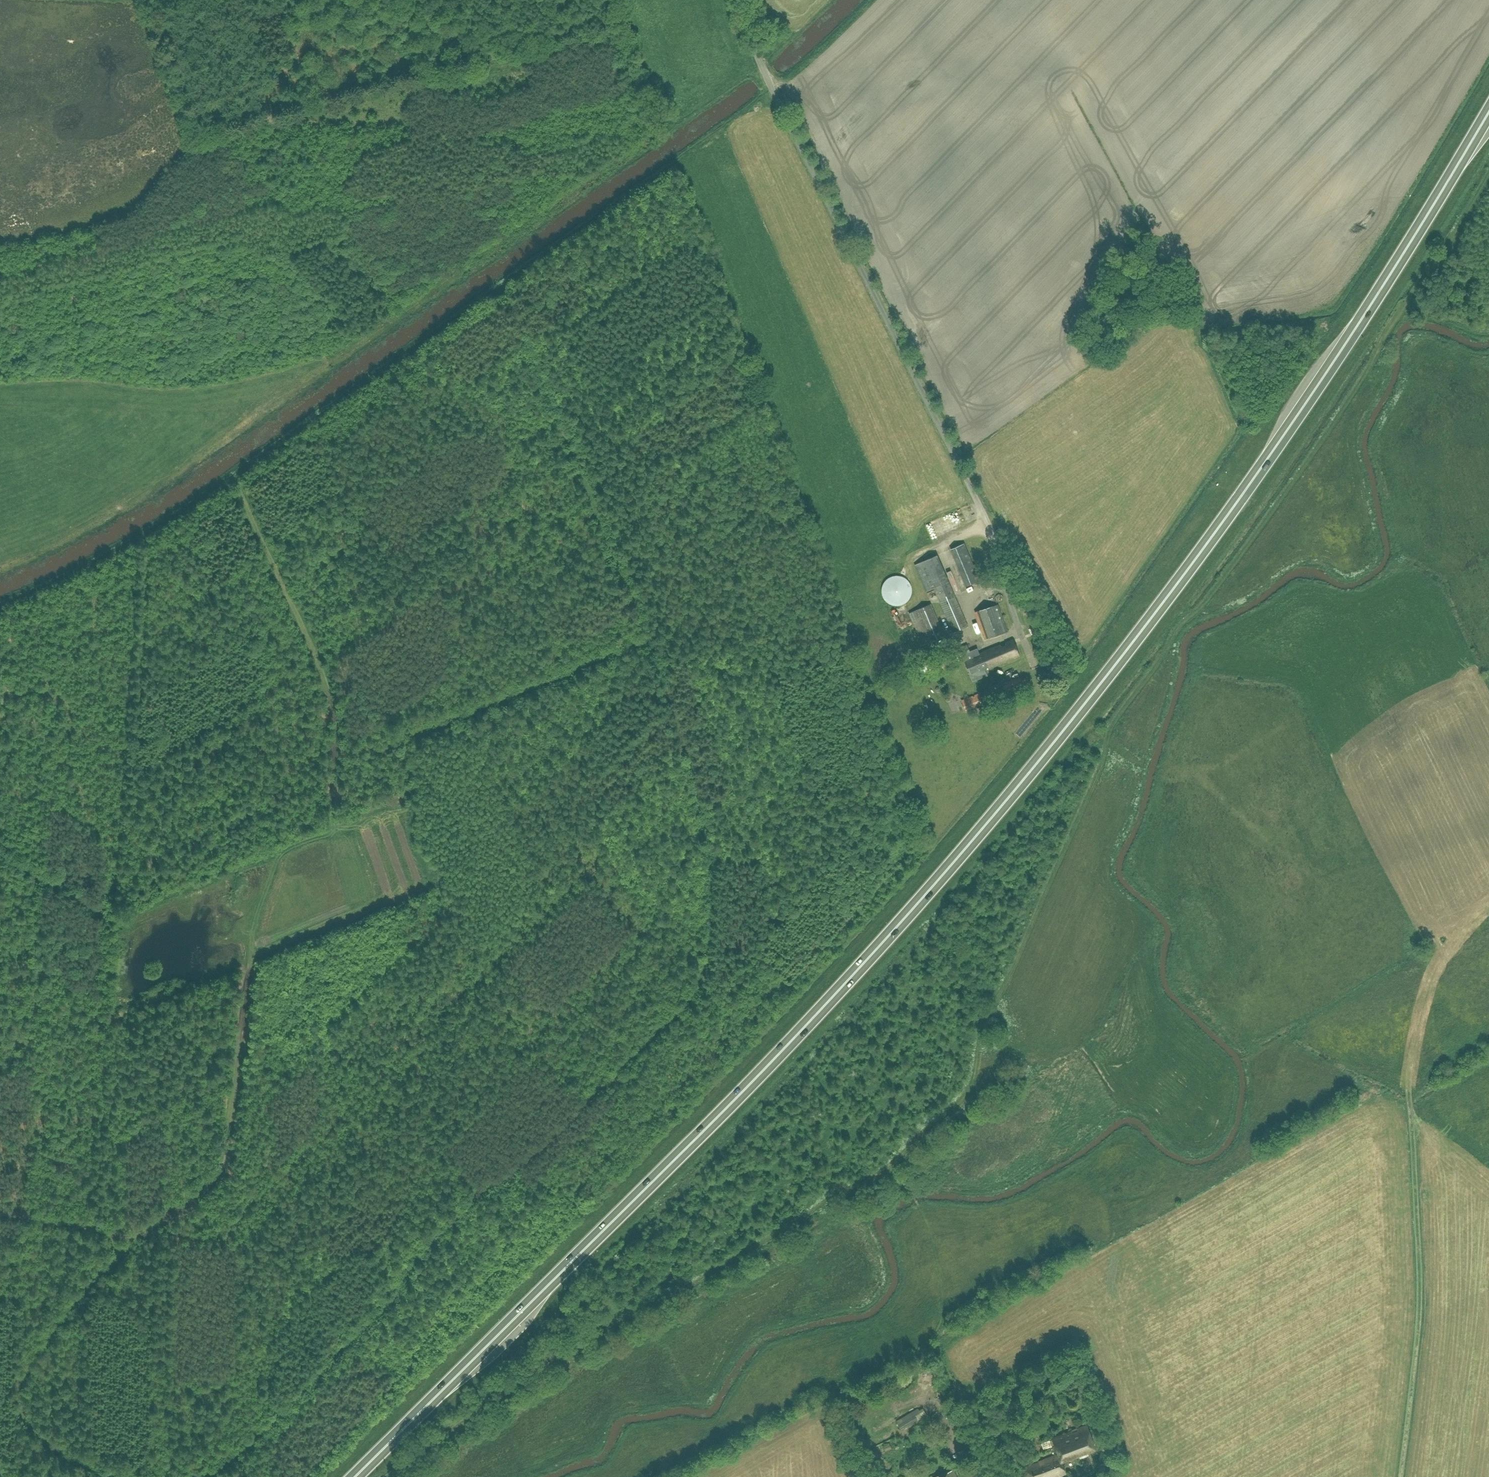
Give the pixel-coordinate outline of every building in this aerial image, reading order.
[(953,520),(948,522),(952,532),(957,530),(953,520)] [(935,535),(942,532),(936,521),(929,524),(935,535)] [(966,586),(982,580),(976,563),(973,564),(965,543),(950,549),(966,586)] [(926,591),(933,588),(953,633),(968,626),(937,555),(915,564),(926,591)] [(911,594),(912,591),(911,587),(910,583),(908,580),(905,578),(902,576),(899,576),(896,575),(892,576),(889,577),(886,579),(884,582),(882,586),(881,590),(882,594),(883,597),(885,600),(887,603),(892,605),(895,606),(899,606),(902,605),(905,604),(909,600),(910,597),(911,594)] [(945,635),(931,603),(909,613),(923,645),(945,635)] [(975,612),(984,639),(1007,632),(998,604),(975,612)] [(985,670),(1019,656),(1013,640),(979,654),(977,648),(969,651),(967,646),(960,649),(973,681),(987,675),(985,670)] [(1006,694),(1005,692),(1023,684),(1020,676),(961,700),(965,709),(976,704),(976,706),(1006,694)] [(914,1416),(891,1428),(896,1439),(920,1427),(914,1416)] [(1037,1462),(1026,1466),(1030,1476),(1057,1476),(1066,1474),(1061,1461),(1096,1449),(1087,1425),(1052,1438),(1058,1454),(1037,1462)] [(1045,1448),(1054,1444),(1051,1437),(1042,1441),(1045,1448)] [(933,1476),(957,1476),(953,1469),(933,1476)]
